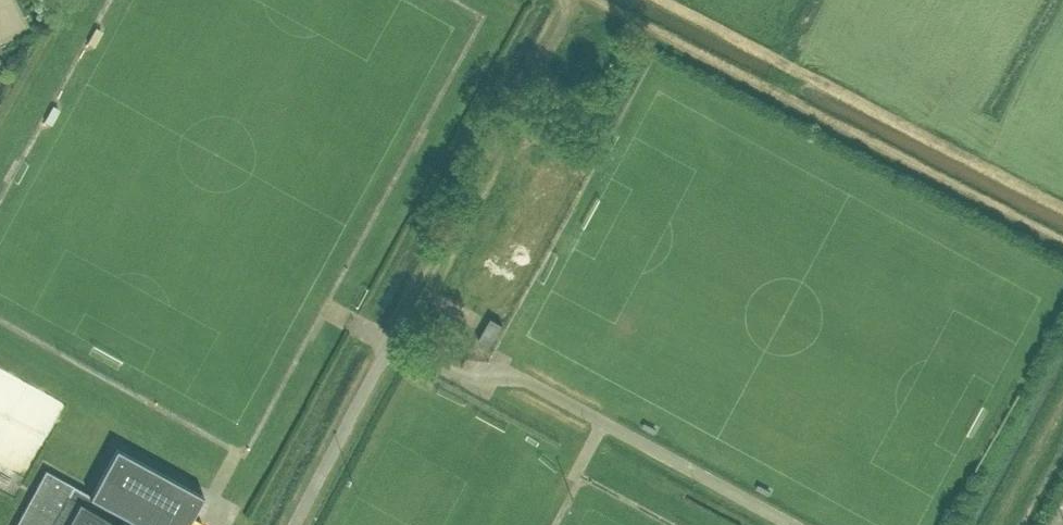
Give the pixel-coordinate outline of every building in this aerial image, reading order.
[(492,318),(479,340),(490,347),(503,324),(492,318)] [(74,486),(46,470),(16,524),(188,524),(204,496),(116,448),(91,495),(74,486)]
